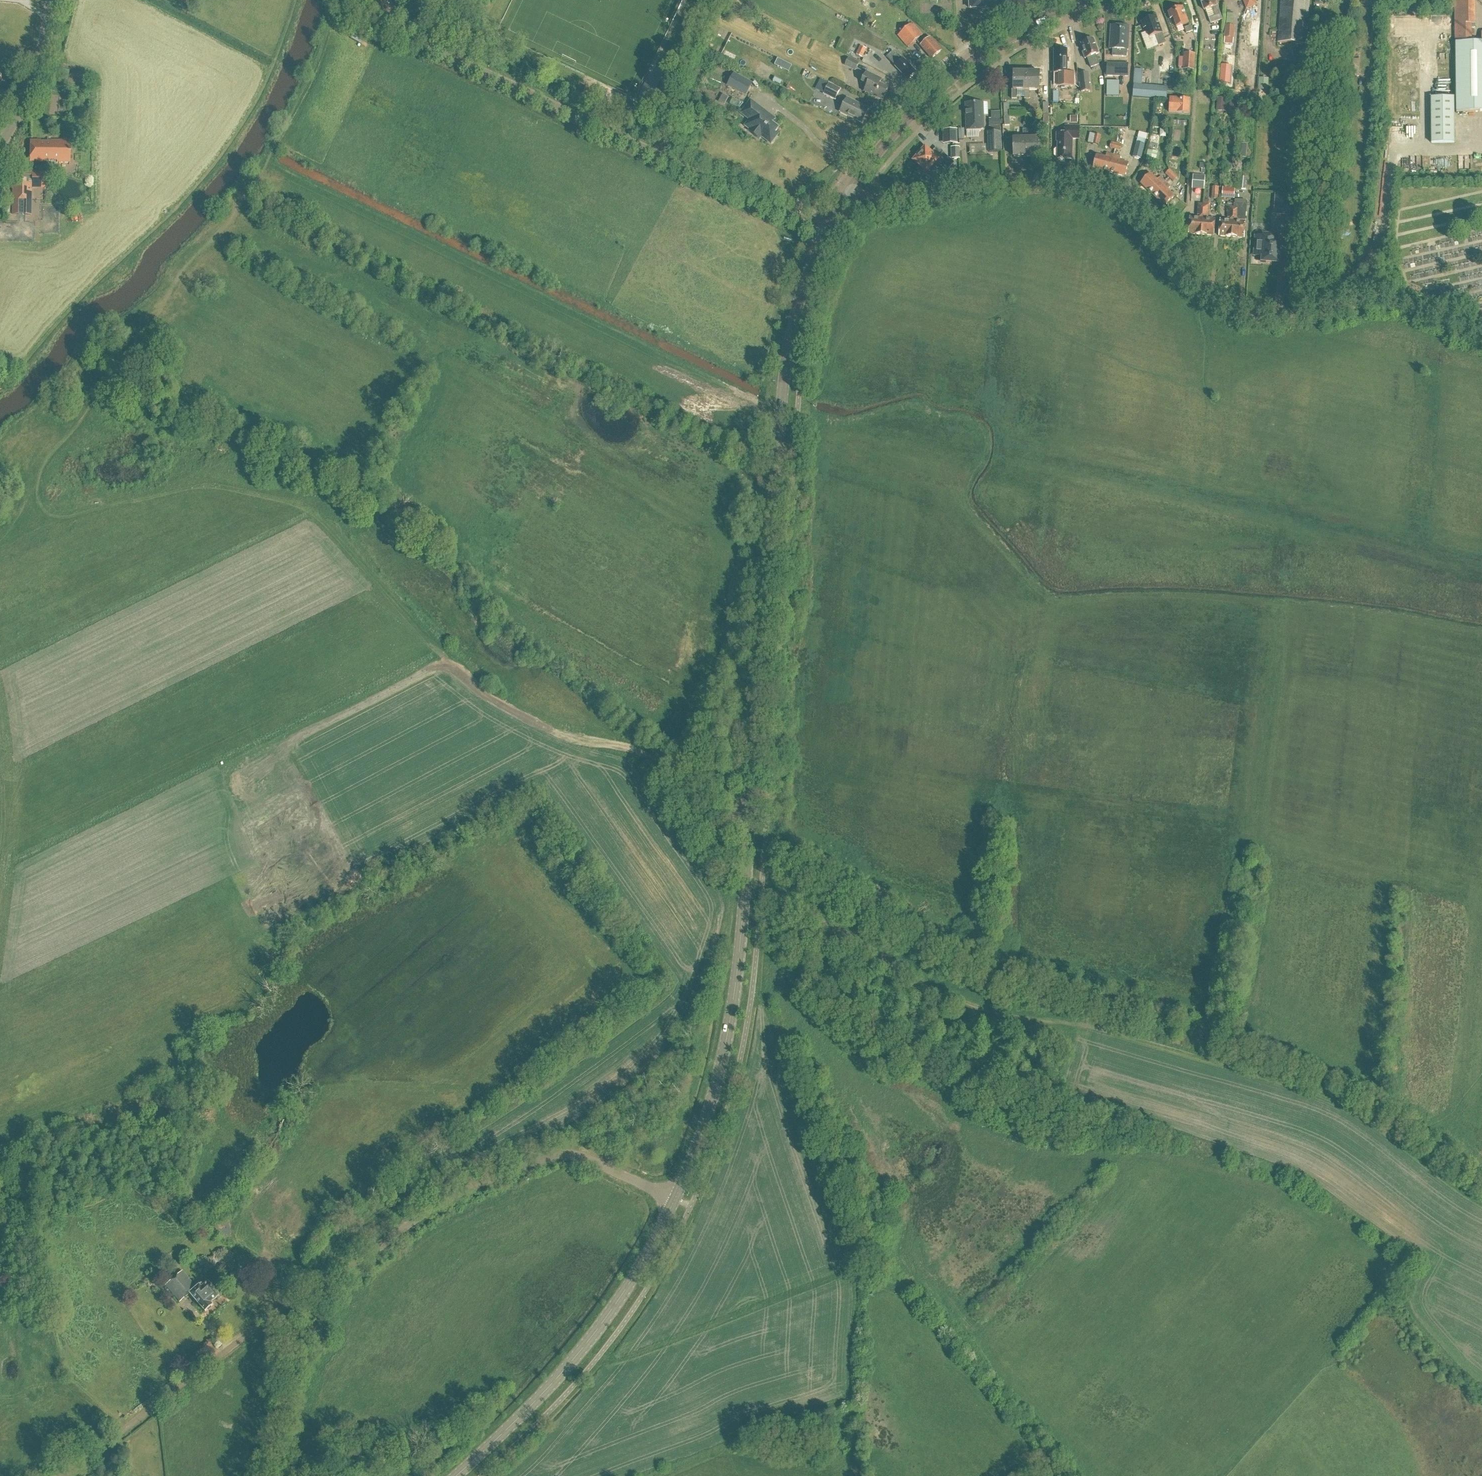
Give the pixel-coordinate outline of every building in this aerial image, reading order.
[(970,10),(989,9),(988,1),(991,1),(990,0),(970,0),(970,10)] [(1214,16),(1209,18),(1211,24),(1222,20),(1217,6),(1217,7),(1214,0),(1200,0),(1204,11),(1211,9),(1214,16)] [(1247,9),(1252,7),(1249,0),(1243,0),(1247,9)] [(1278,43),(1306,45),(1309,0),(1281,0),(1278,43)] [(1475,28),(1475,24),(1474,0),(1454,0),(1455,44),(1456,44),(1457,113),(1481,113),(1481,33),(1481,34),(1481,43),(1472,43),(1471,28),(1475,28)] [(1183,7),(1168,13),(1170,20),(1173,19),(1176,28),(1189,24),(1183,7)] [(1166,44),(1162,34),(1156,17),(1141,23),(1144,30),(1147,29),(1150,38),(1155,36),(1159,46),(1166,44)] [(921,46),(920,46),(932,60),(941,51),(930,38),(925,42),(921,37),(923,36),(912,24),(898,36),(908,48),(917,41),(921,46)] [(1186,34),(1196,31),(1194,25),(1185,29),(1186,34)] [(1109,50),(1113,50),(1112,57),(1126,58),(1126,51),(1128,51),(1129,31),(1125,31),(1126,27),(1111,26),(1109,50)] [(1234,39),(1235,27),(1225,26),(1224,38),(1234,39)] [(1084,53),(1083,53),(1085,60),(1087,59),(1091,69),(1099,66),(1096,56),(1099,55),(1094,40),(1081,44),(1084,53)] [(868,51),(862,48),(858,57),(863,60),(868,51)] [(1054,73),(1059,73),(1059,86),(1074,86),(1074,73),(1067,73),(1068,50),(1055,50),(1055,60),(1054,60),(1054,73)] [(887,58),(896,67),(895,68),(903,75),(909,81),(916,74),(909,66),(904,60),(902,61),(893,52),(887,58)] [(1195,72),(1195,55),(1183,54),(1183,71),(1195,72)] [(860,64),(848,58),(844,66),(856,72),(860,64)] [(1128,77),(1128,65),(1107,64),(1107,77),(1128,77)] [(1135,70),(1135,80),(1142,80),(1143,71),(1135,70)] [(731,72),(724,85),(744,96),(751,83),(731,72)] [(1012,90),(1012,100),(1017,100),(1017,91),(1025,91),(1027,91),(1027,72),(1014,72),(1014,90),(1012,90)] [(1025,91),(1024,100),(1029,100),(1030,91),(1039,91),(1040,72),(1027,72),(1027,91),(1025,91)] [(868,86),(865,92),(883,101),(888,89),(880,85),(882,81),(867,73),(862,83),(868,86)] [(1088,74),(1079,75),(1081,93),(1090,92),(1088,74)] [(1118,96),(1118,81),(1106,81),(1106,96),(1118,96)] [(1268,93),(1268,81),(1259,81),(1258,92),(1268,93)] [(829,84),(824,95),(835,100),(841,90),(829,84)] [(1134,85),(1133,97),(1157,100),(1159,88),(1134,85)] [(586,89),(581,99),(598,106),(602,96),(586,89)] [(724,105),(728,97),(722,94),(717,102),(724,105)] [(1454,97),(1431,97),(1432,144),(1454,144),(1454,97)] [(738,108),(741,102),(730,98),(728,104),(738,108)] [(1218,98),(1216,112),(1226,113),(1227,99),(1218,98)] [(847,99),(840,113),(862,123),(869,110),(847,99)] [(1170,99),(1169,113),(1189,114),(1189,100),(1170,99)] [(751,101),(741,114),(750,120),(745,127),(750,130),(749,132),(759,140),(761,137),(771,144),(778,136),(775,133),(778,129),(772,124),(775,120),(764,111),(763,112),(751,103),(751,102),(751,101)] [(1230,111),(1241,112),(1242,102),(1231,101),(1230,111)] [(988,104),(966,104),(967,132),(985,131),(984,116),(988,115),(988,104)] [(669,119),(663,132),(669,134),(674,122),(669,119)] [(1080,127),(1065,126),(1065,134),(1057,134),(1057,142),(1058,142),(1057,148),(1055,151),(1054,156),(1060,162),(1065,162),(1065,160),(1072,160),(1073,140),(1079,140),(1080,127)] [(988,133),(988,153),(1002,153),(1001,133),(1001,127),(989,127),(989,133),(988,133)] [(943,131),(943,139),(957,139),(957,130),(943,131)] [(1013,139),(1014,158),(1027,157),(1026,139),(1028,139),(1028,130),(1023,130),(1023,139),(1013,139)] [(1026,139),(1027,157),(1040,157),(1039,139),(1041,139),(1041,130),(1036,130),(1036,139),(1028,139),(1026,139)] [(1100,146),(1102,136),(1095,134),(1093,144),(1100,146)] [(68,141),(50,141),(50,143),(41,143),(41,141),(30,141),(30,164),(45,164),(45,163),(57,163),(57,165),(71,165),(71,148),(68,148),(68,141)] [(1122,145),(1111,143),(1110,149),(1121,152),(1122,145)] [(1141,160),(1145,146),(1136,144),(1133,158),(1141,160)] [(968,155),(983,155),(983,145),(968,146),(968,155)] [(925,147),(913,161),(927,173),(935,164),(946,173),(954,164),(943,154),(938,159),(925,147)] [(959,148),(951,148),(951,160),(960,159),(959,148)] [(1150,148),(1146,162),(1153,164),(1157,150),(1150,148)] [(1096,156),(1093,169),(1109,173),(1114,156),(1107,154),(1106,158),(1096,156)] [(1114,156),(1109,173),(1125,177),(1129,164),(1119,162),(1121,157),(1114,156)] [(12,180),(12,216),(32,216),(32,191),(28,191),(28,190),(45,190),(45,172),(32,172),(32,170),(22,170),(22,180),(12,180)] [(1178,178),(1170,170),(1165,174),(1173,182),(1178,178)] [(1150,174),(1141,184),(1153,196),(1165,182),(1160,177),(1157,181),(1150,174)] [(1193,176),(1192,190),(1204,191),(1205,177),(1193,176)] [(1247,191),(1248,178),(1239,177),(1238,190),(1247,191)] [(1153,196),(1165,207),(1174,197),(1167,191),(1170,187),(1165,182),(1153,196)] [(1235,189),(1223,188),(1222,199),(1234,200),(1235,189)] [(1190,218),(1189,235),(1201,236),(1204,205),(1198,205),(1197,216),(1200,216),(1199,219),(1190,218)] [(1204,205),(1201,236),(1214,237),(1215,220),(1206,219),(1206,217),(1208,217),(1209,205),(1204,205)] [(1234,207),(1232,238),(1244,239),(1245,222),(1244,222),(1244,219),(1245,219),(1246,206),(1234,205),(1234,207)] [(1232,238),(1234,207),(1228,207),(1228,219),(1230,219),(1230,221),(1220,220),(1219,237),(1232,238)] [(1263,237),(1256,237),(1254,257),(1263,257),(1262,262),(1278,263),(1280,244),(1277,244),(1277,237),(1263,235),(1263,237)] [(214,1306),(211,1303),(220,1295),(209,1282),(204,1285),(202,1283),(197,1287),(184,1271),(167,1285),(181,1301),(191,1293),(207,1312),(214,1306)]
